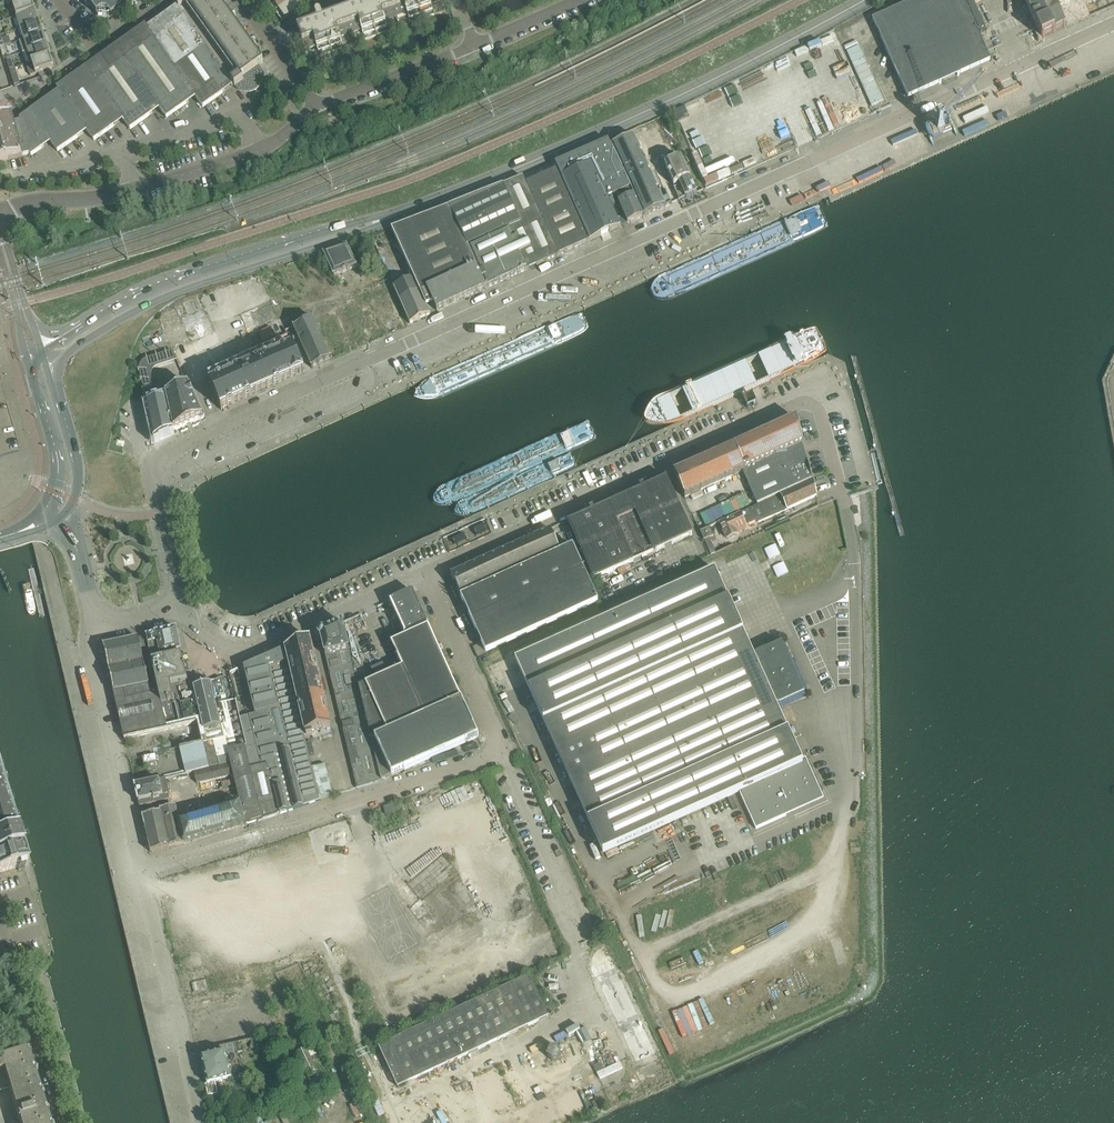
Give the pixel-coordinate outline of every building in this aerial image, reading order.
[(35,11),(31,0),(29,0),(12,5),(16,17),(35,11)] [(97,15),(103,11),(108,12),(112,17),(132,3),(130,0),(87,0),(97,15)] [(233,85),(234,87),(235,87),(238,89),(241,92),(245,93),(249,93),(253,92),(256,90),(259,88),(261,84),(262,80),(262,77),(261,73),(259,70),(258,67),(263,63),(218,0),(179,0),(174,4),(176,6),(233,85)] [(286,20),(308,4),(305,0),(272,0),(286,20)] [(324,21),(322,16),(321,16),(321,15),(320,15),(320,14),(319,14),(318,14),(317,15),(316,16),(316,17),(316,18),(316,19),(311,21),(312,25),(294,32),(293,31),(293,32),(298,41),(298,40),(301,39),(304,49),(309,62),(446,13),(441,0),(380,0),(369,4),(367,0),(361,0),(361,1),(361,2),(356,4),(357,8),(324,21)] [(872,19),(908,99),(992,61),(964,0),(915,0),(872,19)] [(1085,16),(1090,15),(1084,0),(1079,0),(1085,16)] [(233,85),(176,6),(147,27),(145,25),(56,88),(58,91),(19,119),(20,121),(14,123),(22,156),(30,155),(31,157),(43,148),(43,147),(44,147),(44,146),(43,146),(43,145),(41,142),(47,137),(58,153),(79,137),(80,136),(80,135),(79,134),(77,131),(83,126),(94,141),(115,126),(116,125),(116,124),(116,123),(113,119),(119,115),(130,130),(151,115),(152,114),(152,113),(152,112),(149,108),(155,104),(166,119),(188,103),(188,102),(188,101),(188,100),(185,97),(192,92),(203,107),(224,92),(224,91),(224,90),(221,86),(228,81),(232,86),(233,85)] [(40,22),(37,15),(35,11),(16,17),(20,28),(40,22)] [(20,28),(24,40),(43,33),(40,22),(20,28)] [(47,45),(43,33),(24,40),(19,42),(23,53),(47,45)] [(50,52),(47,45),(23,53),(26,64),(50,56),(49,52),(50,52)] [(54,68),(50,56),(26,64),(30,76),(54,68)] [(14,68),(9,69),(14,86),(20,84),(15,68),(14,68)] [(735,102),(735,101),(734,99),(734,97),(732,95),(729,93),(727,92),(725,92),(723,93),(721,94),(719,95),(717,98),(717,102),(717,105),(719,107),(722,110),(725,110),(727,110),(729,110),(732,107),(734,105),(735,102)] [(715,110),(714,107),(713,105),(710,103),(707,102),(704,102),(701,104),(699,106),(698,110),(699,112),(700,115),(703,118),(706,118),(709,118),(712,116),(714,114),(715,110)] [(698,119),(698,118),(697,115),(695,112),(693,110),(690,109),(688,109),(685,110),(682,112),(680,115),(680,119),(681,122),(683,125),(687,127),(690,127),(693,126),(695,124),(697,122),(698,119)] [(743,122),(743,119),(742,117),(740,115),(737,113),(734,113),(731,113),(730,114),(728,116),(726,119),(726,122),(726,126),(729,129),(731,130),(734,131),(738,130),(741,129),(742,127),(743,125),(743,122)] [(0,119),(0,162),(22,157),(22,156),(14,123),(13,116),(0,119)] [(673,189),(679,202),(696,194),(662,118),(646,125),(673,186),(678,184),(680,187),(673,189)] [(722,128),(722,125),(720,122),(717,120),(714,119),(710,120),(708,122),(706,125),(706,128),(706,131),(708,133),(711,135),(713,136),(717,135),(719,134),(721,131),(722,128)] [(928,126),(932,141),(943,138),(942,136),(956,131),(953,121),(942,125),(941,122),(928,126)] [(705,136),(705,132),(703,130),(700,128),(696,127),(694,128),(691,130),(689,132),(688,136),(689,139),(691,142),(693,144),(696,144),(700,144),(701,143),(703,142),(705,139),(705,136)] [(753,142),(753,141),(752,138),(750,135),(749,133),(747,132),(744,132),(741,132),(739,133),(737,135),(735,138),(734,141),(735,145),(737,148),(740,150),(743,151),(747,150),(750,149),(751,147),(752,145),(753,142)] [(633,136),(611,147),(643,218),(672,205),(665,190),(658,193),(633,136)] [(731,147),(731,146),(730,143),(729,141),(726,139),(723,138),(720,138),(717,140),(715,143),(714,146),(714,149),(716,152),(719,154),(721,155),(725,154),(728,152),(730,149),(731,147)] [(627,225),(643,218),(611,147),(608,141),(595,147),(617,196),(620,204),(618,205),(627,225)] [(595,147),(555,164),(590,242),(621,228),(608,200),(617,196),(595,147)] [(738,164),(738,160),(736,158),(733,156),(730,155),(726,156),(724,158),(722,161),(722,164),(722,166),(724,169),(727,171),(730,172),(733,171),(736,169),(738,167),(738,164)] [(398,227),(391,229),(411,274),(414,279),(426,307),(433,304),(437,312),(459,302),(486,289),(558,256),(565,253),(590,242),(555,164),(523,178),(503,186),(449,208),(421,218),(398,227)] [(725,230),(717,234),(720,239),(727,236),(725,230)] [(347,245),(324,254),(333,277),(356,268),(347,245)] [(414,279),(393,288),(410,324),(430,315),(426,307),(414,279)] [(314,319),(294,329),(312,368),(332,359),(314,319)] [(266,350),(206,377),(221,410),(228,407),(228,408),(233,405),(246,399),(258,394),(268,389),(280,384),(292,378),(296,376),(302,373),(303,373),(304,373),(304,372),(288,336),(265,346),(266,350)] [(188,425),(204,418),(188,385),(166,395),(167,399),(174,432),(188,425)] [(167,399),(145,404),(153,441),(163,436),(174,432),(167,399)] [(745,472),(803,446),(796,419),(734,448),(745,472)] [(753,496),(757,505),(812,480),(803,446),(745,472),(743,473),(744,475),(753,496)] [(734,448),(674,475),(685,500),(743,473),(745,472),(734,448)] [(692,535),(666,478),(569,522),(595,580),(692,535)] [(750,509),(755,521),(755,522),(760,524),(817,497),(813,481),(750,509)] [(750,509),(739,514),(718,523),(725,539),(735,534),(734,531),(738,529),(739,532),(746,529),(745,526),(755,522),(755,521),(750,509)] [(713,537),(708,528),(700,532),(704,541),(705,540),(710,538),(713,537)] [(550,530),(457,572),(451,575),(486,652),(597,602),(572,546),(560,552),(550,530)] [(710,538),(705,540),(711,555),(716,553),(710,538)] [(766,549),(770,559),(781,554),(777,544),(766,549)] [(774,567),(778,577),(790,572),(785,562),(774,567)] [(817,796),(777,708),(804,696),(796,678),(798,673),(796,670),(792,668),(781,644),(753,657),(714,569),(515,659),(603,854),(739,792),(756,830),(786,816),(784,811),(817,796)] [(413,593),(391,603),(406,636),(428,626),(413,593)] [(349,651),(343,625),(322,634),(322,635),(321,635),(321,636),(321,637),(321,638),(321,639),(325,657),(349,651)] [(403,668),(358,688),(381,781),(392,776),(392,777),(479,738),(461,700),(428,626),(406,636),(406,637),(392,644),(403,668)] [(152,662),(153,663),(153,666),(156,666),(155,662),(157,661),(156,657),(181,651),(176,631),(174,630),(146,636),(152,662)] [(113,693),(157,683),(154,668),(153,666),(153,663),(144,666),(137,638),(102,646),(113,693)] [(330,729),(309,640),(285,650),(307,738),(313,736),(312,733),(330,729)] [(268,765),(281,814),(321,801),(305,738),(307,738),(285,650),(244,669),(256,715),(250,716),(262,766),(268,765)] [(325,657),(356,790),(381,782),(349,651),(325,657)] [(156,666),(153,666),(154,668),(157,683),(162,704),(175,701),(172,685),(188,682),(188,681),(186,671),(185,666),(184,666),(182,655),(157,661),(155,662),(156,666)] [(192,680),(188,681),(188,682),(172,685),(175,701),(162,704),(168,730),(197,723),(202,744),(202,745),(215,742),(225,740),(216,700),(226,697),(222,679),(211,683),(195,687),(194,683),(192,680)] [(168,730),(162,704),(157,683),(113,693),(124,740),(168,730)] [(202,745),(202,744),(181,748),(187,774),(208,769),(202,745)] [(228,751),(241,805),(246,826),(281,814),(268,765),(262,766),(251,769),(246,747),(228,751)] [(228,765),(194,773),(197,785),(231,777),(228,765)] [(24,866),(27,865),(0,776),(0,873),(24,866)] [(160,781),(135,787),(140,808),(165,803),(160,781)] [(161,812),(142,816),(150,853),(185,845),(246,826),(241,805),(179,821),(176,807),(160,811),(161,812)] [(393,805),(383,808),(387,818),(396,815),(393,805)] [(636,1063),(656,1054),(617,975),(615,969),(616,968),(605,945),(602,947),(602,948),(601,949),(599,950),(598,951),(596,952),(595,954),(594,955),(593,957),(592,959),(592,960),(591,962),(591,964),(591,966),(591,967),(591,969),(591,971),(592,973),(592,975),(591,975),(593,979),(595,978),(636,1063)] [(530,976),(379,1047),(397,1088),(549,1017),(530,976)] [(670,1053),(678,1049),(668,1027),(660,1031),(670,1053)] [(219,1053),(201,1058),(208,1085),(205,1086),(206,1087),(208,1097),(217,1095),(217,1094),(218,1094),(218,1093),(218,1092),(215,1080),(231,1077),(231,1079),(240,1077),(235,1054),(242,1053),(241,1048),(233,1050),(232,1045),(217,1048),(219,1053)] [(307,1078),(311,1077),(318,1073),(306,1048),(296,1053),(307,1078)] [(22,1122),(50,1122),(42,1098),(43,1097),(43,1096),(43,1095),(42,1091),(41,1091),(41,1090),(40,1090),(39,1090),(35,1076),(33,1068),(27,1050),(2,1057),(22,1122)] [(8,1089),(9,1092),(1,1064),(0,1064),(0,1092),(8,1089)] [(308,1079),(314,1092),(327,1087),(321,1074),(308,1079)] [(435,1122),(447,1122),(441,1112),(436,1114),(440,1121),(435,1122)]
